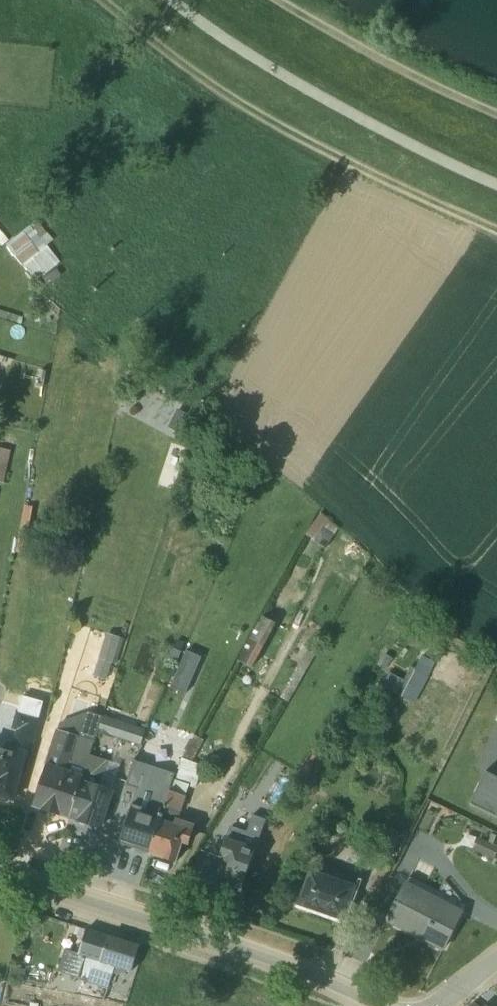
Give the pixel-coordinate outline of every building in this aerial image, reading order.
[(34,278),(61,263),(38,221),(11,236),(34,278)] [(21,324),(23,318),(0,311),(0,317),(21,324)] [(4,483),(12,447),(0,444),(0,482),(4,483)] [(263,609),(239,654),(253,662),(277,617),(263,609)] [(105,634),(93,676),(108,680),(120,638),(105,634)] [(170,683),(188,690),(203,651),(186,644),(170,683)] [(421,653),(403,695),(417,701),(435,659),(421,653)] [(37,728),(40,718),(38,717),(43,702),(22,696),(17,711),(16,711),(11,728),(16,730),(11,747),(0,744),(0,799),(13,803),(22,772),(25,772),(37,728)] [(68,820),(102,717),(88,712),(60,723),(58,730),(56,729),(32,808),(68,820)] [(143,738),(145,730),(103,716),(98,731),(139,745),(143,738)] [(192,762),(204,740),(192,735),(180,759),(176,772),(148,855),(175,864),(183,845),(188,846),(194,824),(178,819),(188,787),(193,788),(201,766),(192,762)] [(120,764),(90,754),(68,820),(100,830),(101,830),(113,791),(112,790),(120,764)] [(176,772),(147,763),(133,759),(124,788),(134,791),(116,844),(148,855),(176,772)] [(469,804),(496,817),(496,778),(484,772),(469,804)] [(223,858),(217,875),(242,884),(265,819),(251,814),(245,831),(230,826),(219,857),(223,858)] [(379,826),(367,821),(361,833),(373,839),(379,826)] [(311,870),(299,904),(342,919),(356,876),(328,865),(324,874),(311,870)] [(439,891),(409,876),(387,920),(443,949),(461,912),(435,899),(439,891)] [(66,948),(58,974),(72,976),(105,985),(109,982),(113,968),(130,973),(139,947),(86,930),(79,952),(66,948)]
